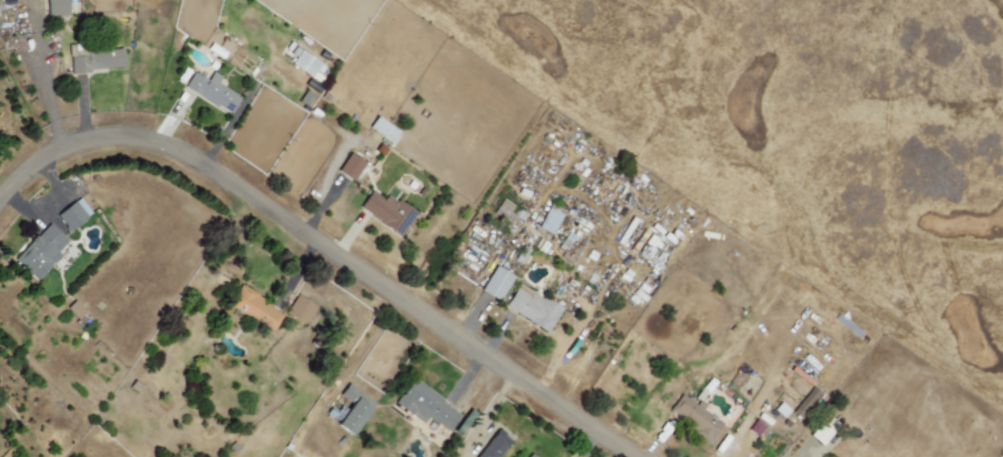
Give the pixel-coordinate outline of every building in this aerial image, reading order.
[(68,16),(67,0),(46,0),(47,17),(68,16)] [(123,69),(123,51),(69,54),(70,72),(123,69)] [(311,78),(320,64),(300,51),(291,64),(311,78)] [(183,88),(230,114),(239,97),(217,84),(221,77),(212,72),(207,81),(192,72),(183,88)] [(368,128),(391,143),(398,132),(376,117),(368,128)] [(338,174),(354,182),(364,161),(347,153),(338,174)] [(415,213),(387,195),(384,200),(369,191),(358,209),(401,236),(415,213)] [(68,231),(91,215),(79,198),(56,215),(68,231)] [(553,235),(563,213),(548,206),(538,228),(553,235)] [(56,253),(67,241),(48,223),(13,260),(37,282),(60,256),(56,253)] [(480,292),(498,302),(513,277),(494,266),(480,292)] [(561,309),(517,284),(504,308),(547,333),(561,309)] [(228,310),(274,330),(283,309),(237,289),(228,310)] [(285,314),(304,326),(316,308),(297,295),(285,314)] [(67,307),(76,319),(84,314),(75,301),(67,307)] [(394,404),(423,424),(427,418),(447,432),(460,413),(411,380),(394,404)] [(339,395),(351,405),(335,425),(350,436),(375,404),(348,383),(339,395)] [(792,412),(801,419),(820,394),(811,387),(792,412)] [(696,405),(680,395),(667,414),(710,442),(723,423),(696,405)] [(818,445),(837,428),(827,416),(808,434),(818,445)] [(497,430),(476,456),(498,456),(511,440),(497,430)]
